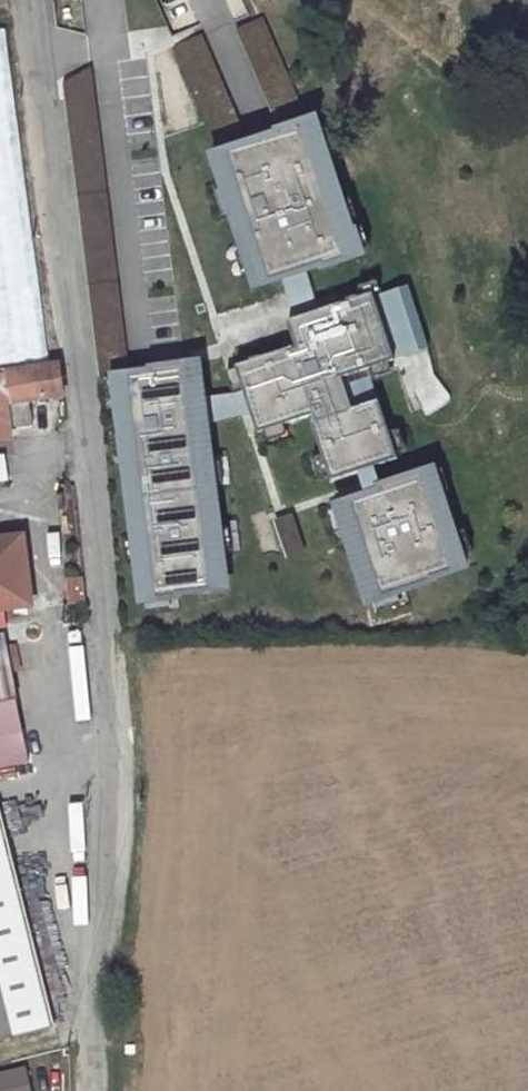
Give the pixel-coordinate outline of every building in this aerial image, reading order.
[(284,130),(312,120),(266,15),(239,27),(284,130)] [(220,151),(250,141),(204,33),(176,45),(220,151)] [(129,365),(94,67),(66,83),(100,369),(115,367),(129,365)] [(220,151),(211,154),(233,220),(236,219),(258,288),(291,277),(311,270),(327,265),(328,268),(377,251),(369,225),(366,226),(329,115),(312,120),(284,130),(250,141),(220,151)] [(419,137),(410,147),(420,156),(429,146),(419,137)] [(311,270),(291,277),(304,317),(324,310),(311,270)] [(373,297),(394,359),(394,360),(428,349),(408,286),(373,297)] [(288,347),(289,349),(237,367),(246,392),(253,414),(259,431),(314,413),(317,422),(314,423),(332,478),(360,469),(388,460),(396,457),(395,453),(387,430),(370,378),(367,368),(394,359),(373,297),(372,294),(324,310),(304,317),(289,322),(297,344),(288,347)] [(129,365),(115,367),(143,599),(240,588),(220,418),(217,395),(212,353),(150,360),(151,363),(129,365)] [(367,368),(370,378),(397,370),(394,360),(394,359),(367,368)] [(0,375),(0,438),(11,437),(10,426),(7,402),(29,399),(63,394),(58,364),(1,372),(1,375),(0,375)] [(253,414),(246,392),(217,395),(220,418),(253,414)] [(10,426),(32,423),(29,399),(7,402),(10,426)] [(387,430),(395,453),(400,452),(393,428),(387,430)] [(388,460),(360,469),(366,488),(395,479),(388,460)] [(366,488),(335,499),(371,605),(449,580),(448,577),(480,567),(446,462),(395,479),(366,488)] [(298,514),(278,520),(290,557),(309,551),(298,514)] [(31,605),(22,536),(0,539),(0,608),(31,605)] [(76,578),(59,584),(66,605),(83,600),(76,578)] [(28,760),(4,636),(0,637),(0,767),(28,760)] [(53,1024),(0,814),(0,1037),(53,1024)] [(0,1074),(0,1090),(30,1090),(25,1068),(0,1074)]
